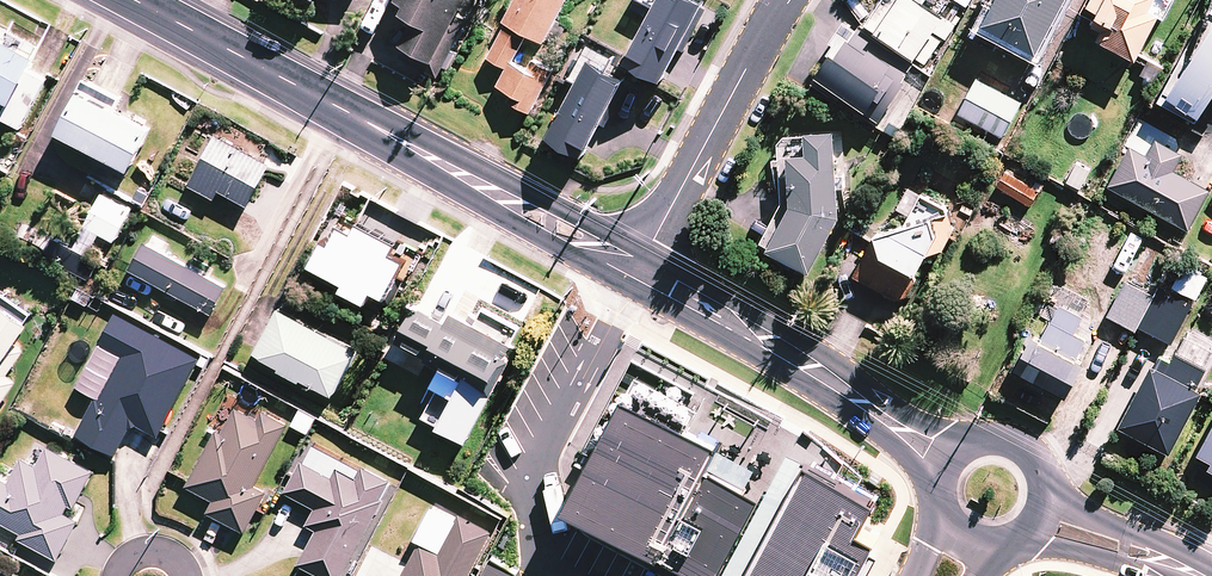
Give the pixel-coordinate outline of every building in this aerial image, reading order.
[(410,0),(405,11),(417,17),(404,41),(434,57),(428,69),(441,76),(472,17),(463,13),(469,0),(409,0),(410,0)] [(505,19),(508,21),(489,55),(509,66),(495,90),(530,110),(553,69),(519,50),(529,33),(543,42),(567,0),(516,0),(505,19)] [(693,0),(664,0),(630,61),(660,78),(700,4),(693,0)] [(934,0),(884,0),(869,22),(926,63),(959,18),(934,0)] [(1064,0),(991,0),(995,2),(984,21),(1037,50),(1064,0)] [(1091,3),(1109,13),(1097,34),(1138,56),(1169,0),(1092,0),(1091,3)] [(1205,31),(1208,33),(1185,71),(1182,70),(1165,99),(1198,119),(1211,97),(1211,19),(1205,31)] [(893,133),(898,126),(929,79),(854,30),(840,50),(837,48),(820,74),(868,106),(863,113),(893,133)] [(14,98),(4,118),(22,127),(46,78),(30,70),(40,53),(0,33),(0,91),(14,98)] [(627,78),(591,61),(553,140),(590,157),(627,78)] [(1024,103),(979,78),(960,111),(1005,136),(1024,103)] [(119,101),(85,83),(61,129),(132,166),(153,126),(117,107),(119,101)] [(783,191),(783,203),(763,242),(813,268),(841,215),(839,128),(809,129),(809,132),(780,132),(780,156),(776,156),(776,179),(782,179),(781,191),(783,191)] [(271,163),(218,134),(191,184),(216,198),(221,188),(249,203),(271,163)] [(1181,156),(1155,142),(1148,154),(1132,145),(1110,185),(1191,229),(1211,190),(1174,170),(1181,156)] [(1041,189),(1008,170),(998,186),(1032,205),(1041,189)] [(924,190),(921,196),(909,189),(895,214),(894,222),(882,227),(855,274),(902,300),(929,251),(944,247),(953,234),(957,236),(965,223),(957,219),(961,213),(924,190)] [(133,207),(103,193),(87,225),(117,240),(133,207)] [(395,239),(361,220),(356,230),(336,219),(313,261),(347,280),(344,286),(368,299),(375,287),(386,294),(406,258),(390,249),(395,239)] [(105,261),(54,232),(42,253),(94,282),(105,261)] [(227,283),(148,241),(133,268),(212,311),(227,283)] [(1154,294),(1128,280),(1109,314),(1135,329),(1154,294)] [(1191,305),(1161,289),(1141,326),(1172,342),(1191,305)] [(17,378),(9,373),(26,348),(17,343),(36,314),(0,290),(0,404),(17,378)] [(1093,303),(1070,290),(1042,339),(1033,334),(1014,368),(1066,397),(1087,360),(1078,355),(1094,327),(1083,321),(1093,303)] [(360,345),(283,305),(258,351),(336,391),(360,345)] [(445,321),(416,306),(398,343),(493,392),(524,331),(483,310),(477,323),(451,309),(445,321)] [(200,356),(118,312),(79,384),(98,395),(78,431),(117,452),(128,431),(152,444),(200,356)] [(1190,330),(1173,361),(1161,355),(1121,425),(1169,452),(1204,389),(1199,387),(1211,364),(1211,343),(1190,330)] [(714,441),(616,390),(556,503),(654,554),(701,465),(714,441)] [(261,417),(237,404),(220,434),(217,432),(188,484),(216,499),(209,510),(246,530),(268,491),(256,484),(290,423),(266,409),(261,417)] [(1198,456),(1211,463),(1211,429),(1198,456)] [(49,446),(38,466),(24,458),(11,482),(0,476),(0,519),(23,531),(20,536),(58,556),(78,518),(72,515),(95,471),(49,446)] [(800,456),(736,575),(860,575),(873,552),(861,545),(869,530),(854,521),(869,493),(800,456)] [(360,467),(357,473),(339,463),(332,476),(303,460),(287,490),(317,506),(309,521),(319,526),(300,563),(325,575),(342,575),(391,483),(360,467)] [(654,554),(697,575),(708,575),(752,492),(701,465),(654,554)] [(434,505),(416,539),(420,540),(401,575),(468,575),(493,528),(463,512),(460,518),(434,505)] [(516,574),(490,560),(481,575),(515,575),(516,574)]
